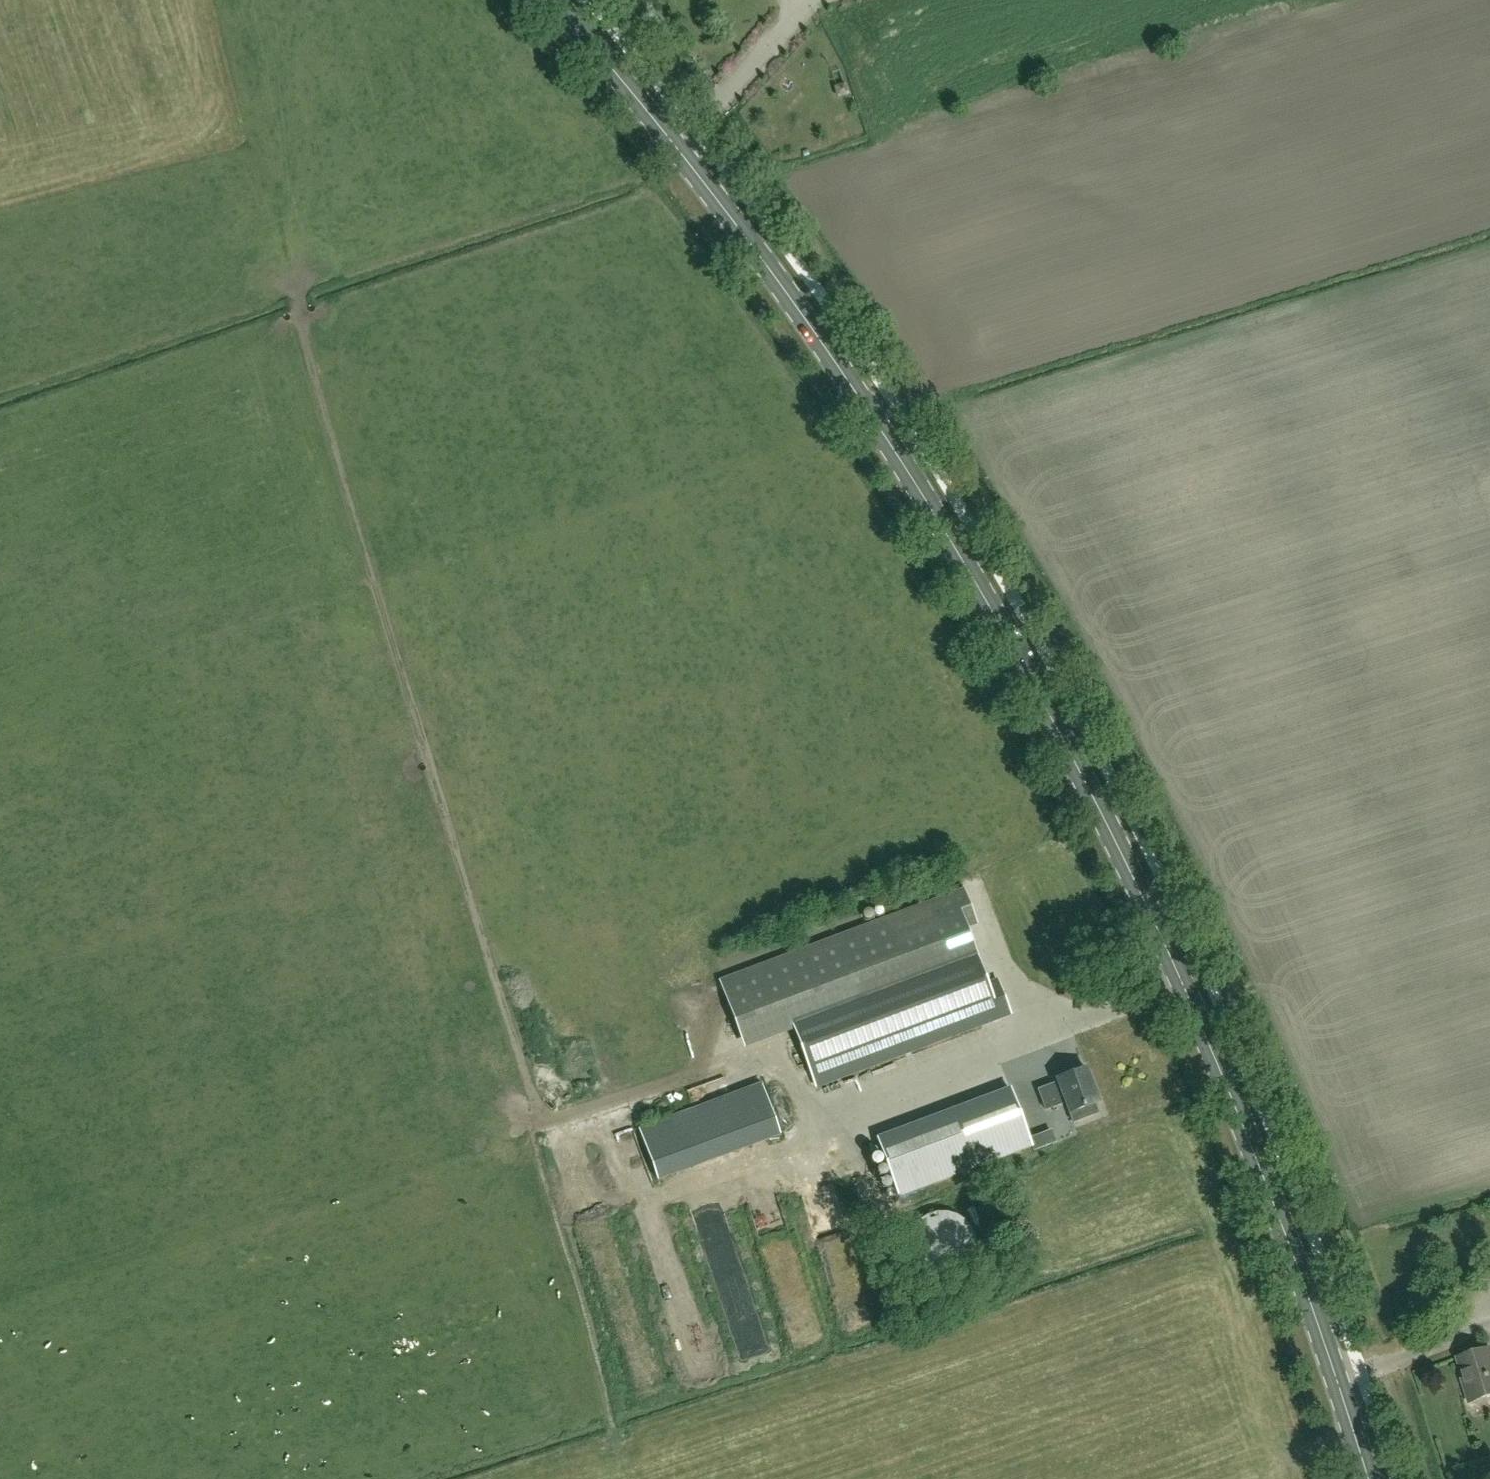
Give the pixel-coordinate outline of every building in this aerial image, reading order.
[(988,982),(986,978),(968,928),(978,925),(964,888),(719,980),(739,1033),(789,1014),(794,1027),(817,1087),(1010,1014),(997,979),(988,982)] [(1058,1083),(1038,1090),(1046,1110),(1066,1103),(1073,1123),(1099,1114),(1096,1104),(1099,1103),(1086,1068),(1057,1079),(1058,1082),(1058,1083)] [(762,1085),(733,1096),(750,1145),(780,1135),(762,1085)] [(1010,1090),(879,1140),(900,1196),(1032,1146),(1029,1138),(1010,1090)] [(750,1145),(733,1096),(638,1130),(656,1179),(750,1145)] [(975,1255),(977,1245),(975,1236),(971,1227),(964,1220),(955,1214),(946,1211),(937,1212),(928,1214),(919,1220),(913,1227),(909,1237),(908,1245),(909,1255),(916,1267),(927,1276),(937,1279),(947,1279),(956,1277),(964,1271),(971,1263),(975,1255)] [(1458,1357),(1464,1378),(1462,1379),(1469,1403),(1489,1396),(1489,1350),(1489,1348),(1458,1357)]
